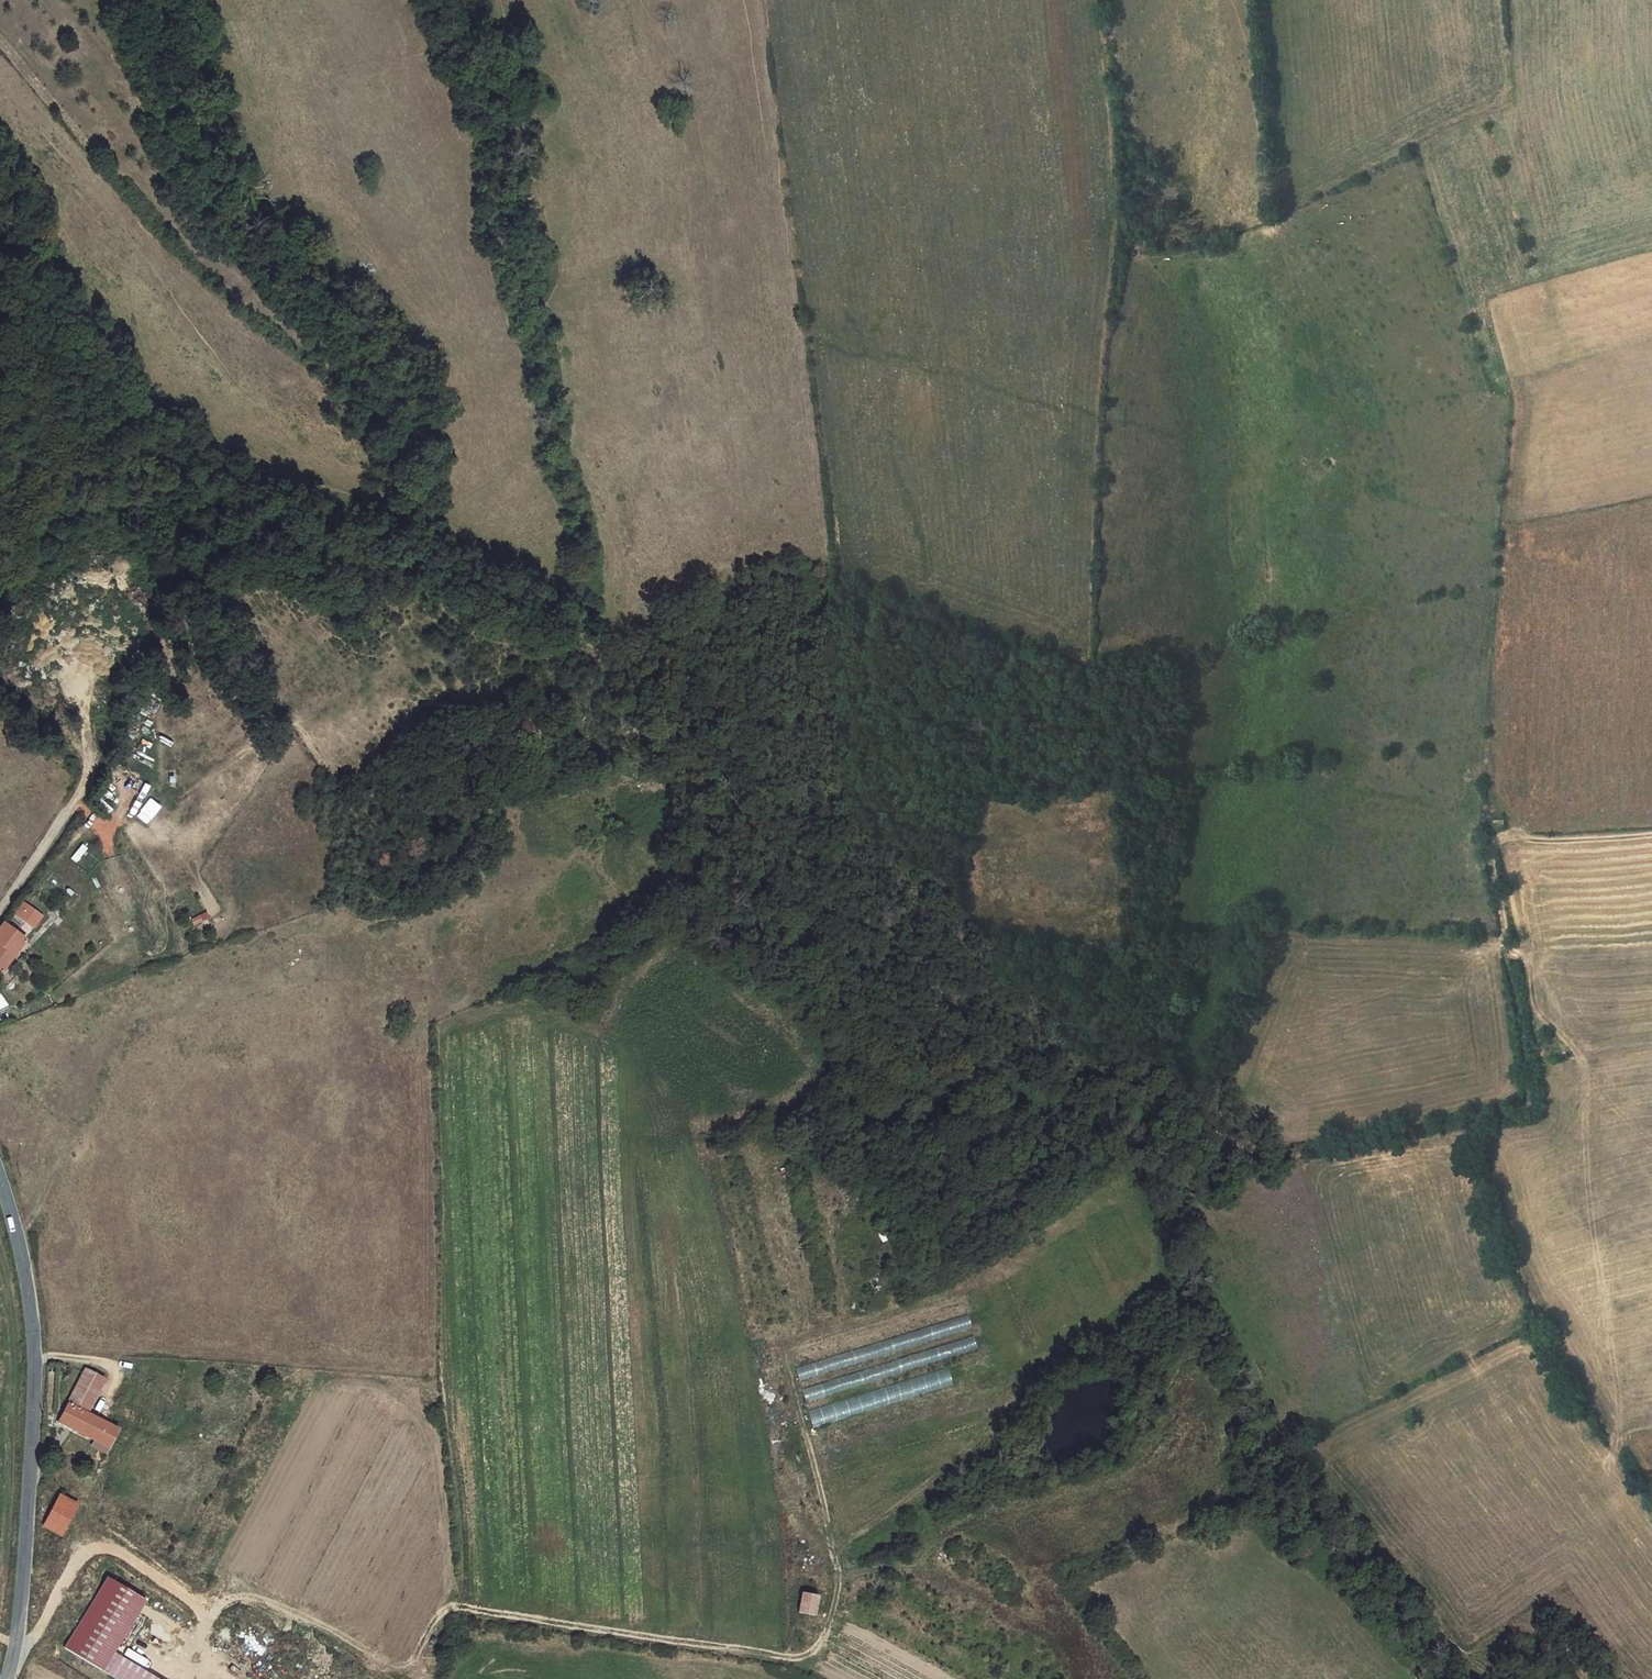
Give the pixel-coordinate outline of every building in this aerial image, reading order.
[(1497,814),(1498,821),(1508,820),(1507,813),(1497,814)] [(71,861),(85,867),(93,851),(80,844),(71,861)] [(15,915),(35,929),(44,916),(24,902),(15,915)] [(27,938),(34,931),(15,915),(9,923),(27,938)] [(1,972),(25,941),(3,924),(0,929),(0,973),(1,972)] [(85,1369),(68,1404),(87,1413),(105,1379),(85,1369)] [(949,1371),(911,1377),(914,1394),(952,1388),(949,1371)] [(109,1448),(118,1430),(87,1413),(68,1404),(57,1424),(64,1428),(65,1425),(74,1430),(95,1441),(109,1448)] [(109,1448),(95,1441),(92,1446),(106,1453),(109,1448)] [(61,1536),(77,1505),(60,1496),(43,1527),(61,1536)] [(114,1656),(146,1604),(106,1581),(63,1652),(109,1678),(152,1678),(114,1656)] [(814,1616),(817,1596),(802,1593),(798,1613),(814,1616)]
